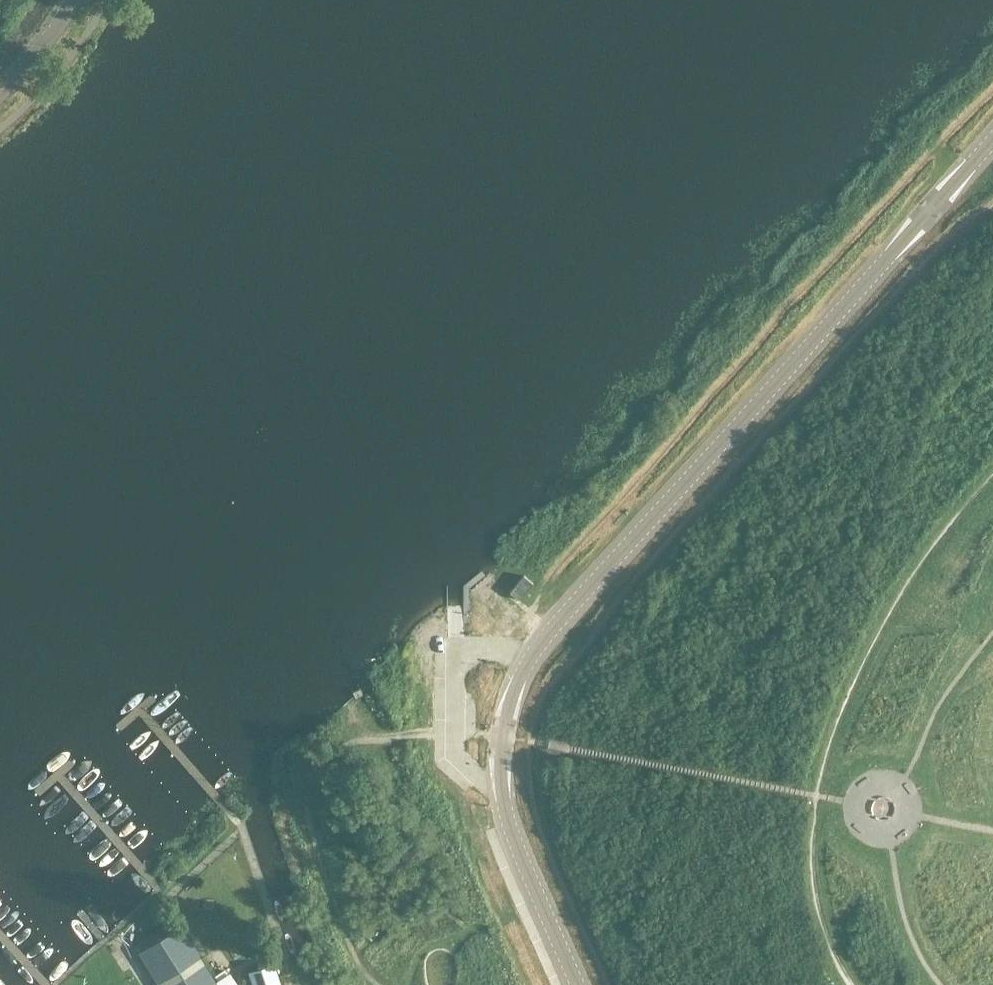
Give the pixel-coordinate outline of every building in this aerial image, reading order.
[(524,577),(510,593),(518,600),(531,584),(524,577)] [(139,951),(161,984),(218,984),(180,925),(139,951)] [(249,971),(254,984),(281,984),(274,962),(249,971)]
